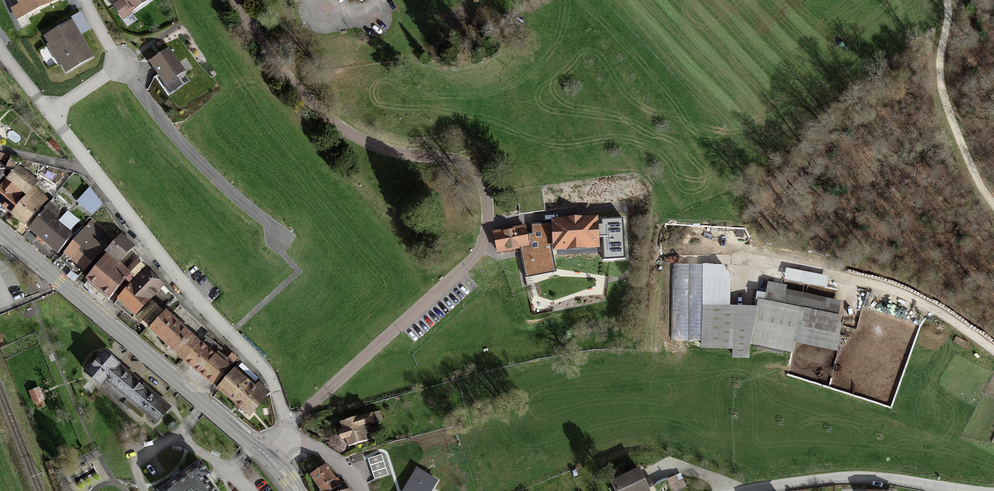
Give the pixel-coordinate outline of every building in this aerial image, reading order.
[(65,0),(17,0),(22,9),(14,13),(18,22),(65,0)] [(152,1),(151,0),(125,0),(127,2),(116,9),(125,21),(152,1)] [(100,60),(76,20),(47,38),(71,77),(100,60)] [(168,90),(190,75),(173,50),(151,64),(168,90)] [(0,190),(0,203),(26,225),(46,202),(32,190),(37,184),(18,168),(0,190)] [(50,206),(30,229),(57,252),(73,234),(59,222),(63,218),(50,206)] [(597,218),(555,220),(556,247),(598,246),(597,218)] [(89,222),(63,253),(85,271),(110,240),(89,222)] [(526,228),(495,232),(498,252),(529,248),(526,228)] [(109,256),(119,265),(135,248),(124,239),(109,256)] [(109,256),(89,279),(109,296),(129,274),(119,265),(109,256)] [(718,268),(675,267),(674,339),(717,340),(718,268)] [(146,271),(119,300),(136,315),(149,301),(162,286),(146,271)] [(867,298),(848,380),(863,384),(883,301),(867,298)] [(160,311),(149,301),(136,315),(147,325),(160,311)] [(843,317),(782,305),(724,306),(722,354),(735,354),(736,364),(751,365),(753,341),(799,352),(799,343),(836,351),(843,317)] [(151,331),(218,390),(235,372),(238,368),(220,352),(217,356),(168,313),(151,331)] [(108,380),(121,365),(106,352),(87,374),(102,387),(108,380)] [(121,365),(108,380),(156,422),(170,406),(121,365)] [(235,372),(218,390),(251,415),(267,396),(235,372)] [(40,388),(29,392),(34,404),(45,400),(40,388)] [(374,415),(341,423),(347,445),(372,439),(369,425),(376,423),(374,415)] [(367,458),(374,479),(388,475),(382,454),(367,458)] [(157,489),(158,490),(217,490),(208,478),(211,475),(199,459),(157,489)] [(313,474),(323,490),(329,490),(339,485),(327,465),(313,474)] [(402,490),(432,490),(439,479),(417,466),(402,490)] [(614,481),(619,490),(645,490),(649,489),(640,469),(614,481)]
